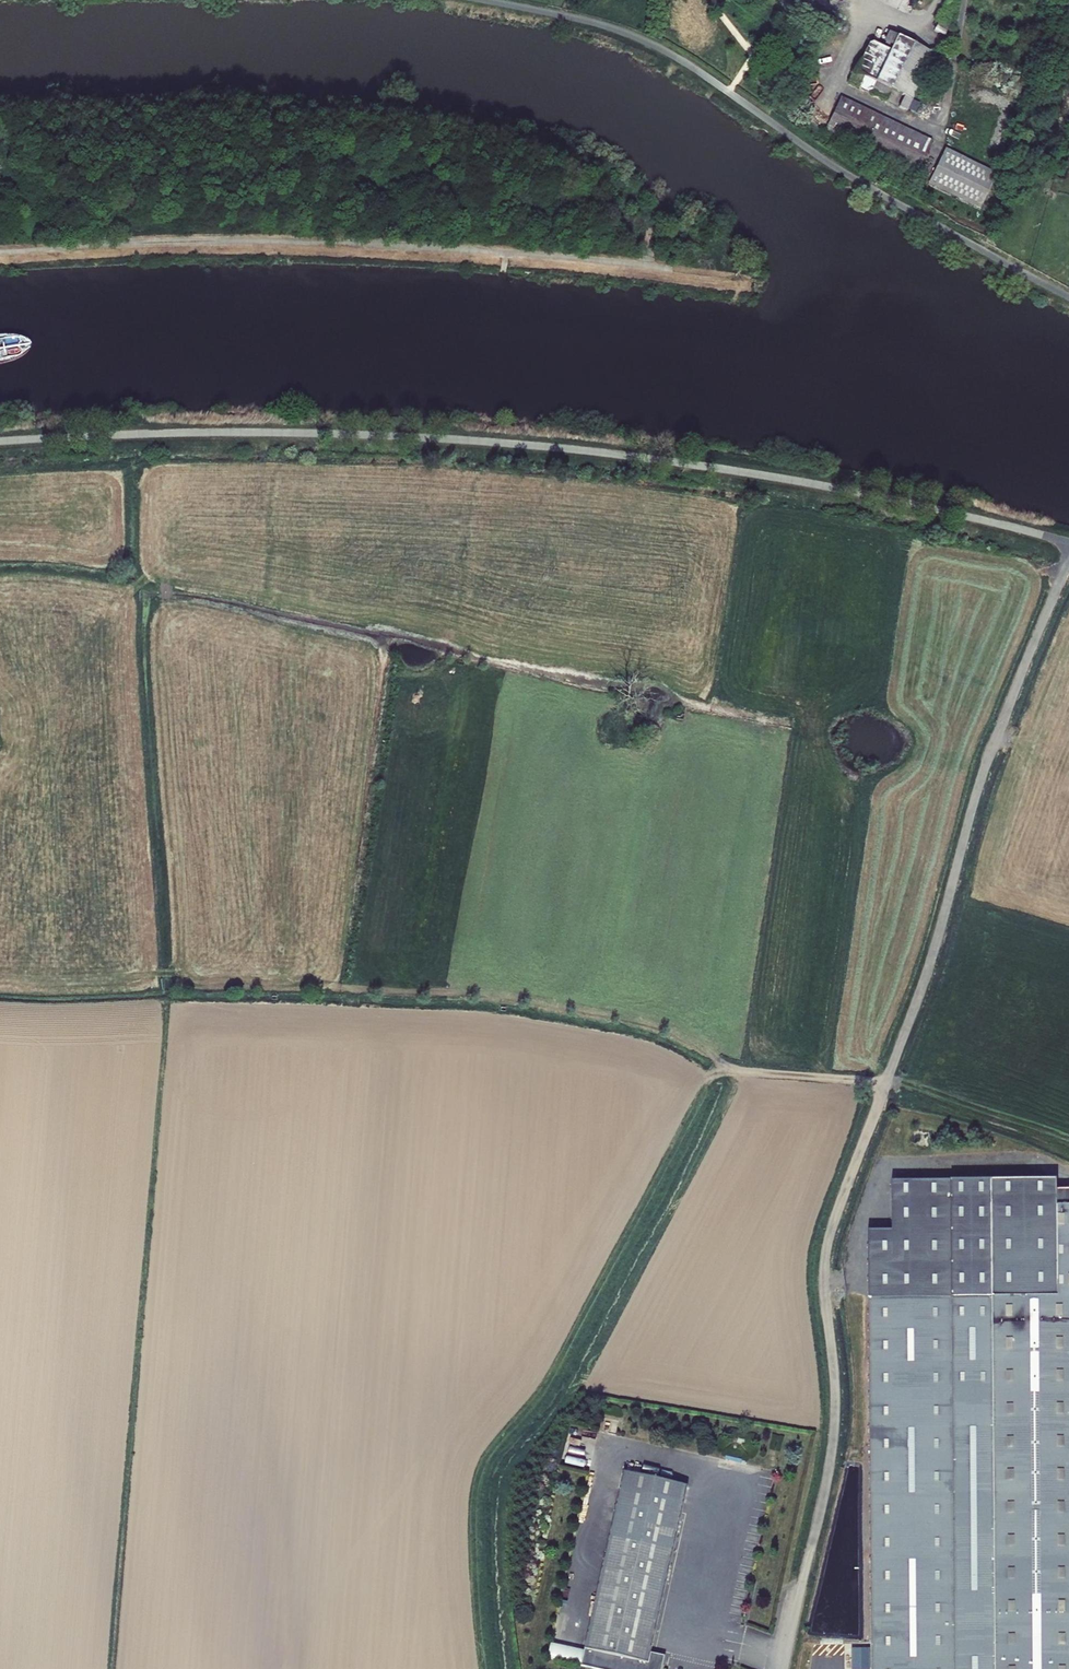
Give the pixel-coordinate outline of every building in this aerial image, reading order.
[(937,22),(933,30),(943,36),(948,28),(937,22)] [(920,104),(911,100),(934,54),(887,32),(882,42),(891,46),(889,51),(872,42),(867,44),(847,83),(885,101),(890,90),(904,96),(898,107),(906,110),(907,109),(915,113),(920,104)] [(931,140),(840,96),(823,132),(915,176),(931,140)] [(945,148),(927,185),(978,210),(996,173),(945,148)] [(1057,1194),(1057,1184),(892,1185),(893,1235),(870,1236),(871,1465),(873,1646),(873,1668),(1068,1668),(1068,1194),(1057,1194)] [(624,1489),(688,1504),(692,1488),(628,1473),(624,1489)] [(688,1504),(624,1489),(582,1667),(591,1668),(664,1668),(665,1668),(658,1656),(652,1655),(688,1504)] [(658,1656),(665,1668),(667,1659),(658,1656)]
